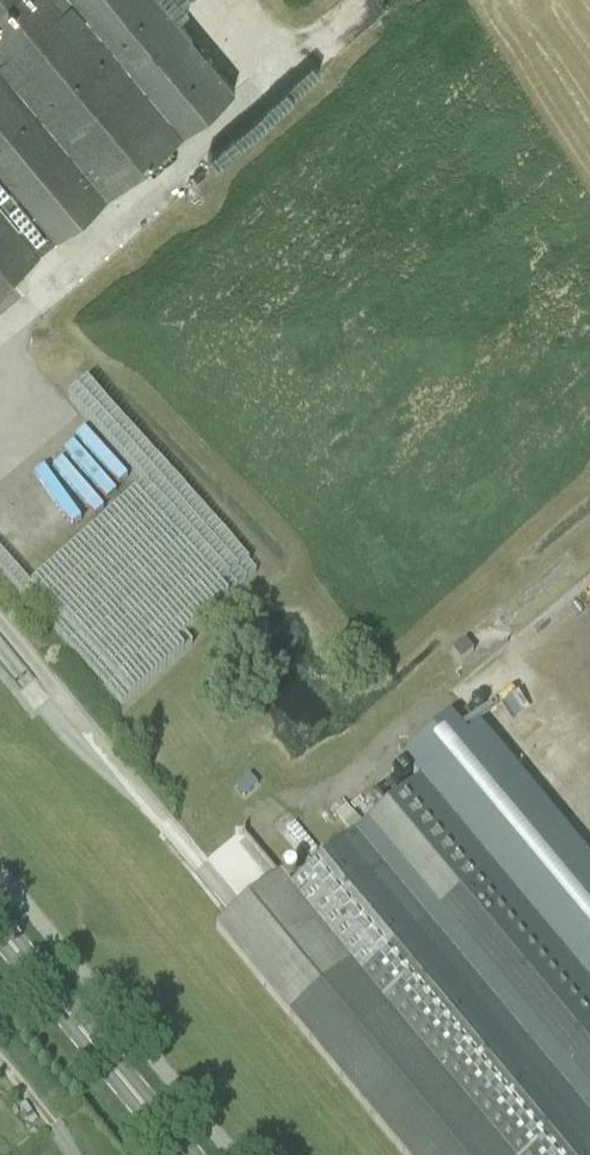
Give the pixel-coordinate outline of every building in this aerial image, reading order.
[(235,89),(162,0),(0,0),(0,283),(235,89)] [(141,487),(150,478),(103,435),(94,445),(141,487)] [(465,641),(452,652),(461,664),(475,653),(465,641)] [(483,729),(469,741),(451,718),(400,761),(419,783),(291,889),(280,877),(216,929),(403,1154),(589,1154),(589,859),(483,729)] [(250,777),(236,789),(244,799),(259,787),(250,777)]
